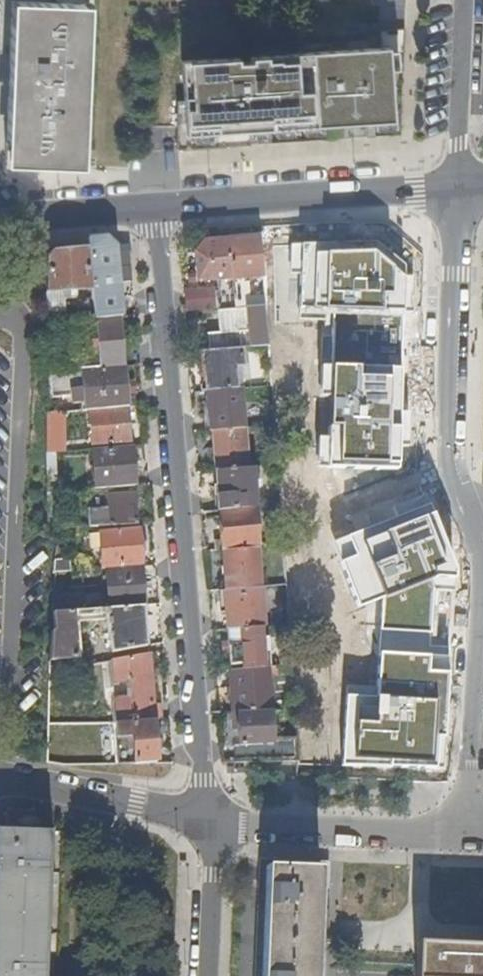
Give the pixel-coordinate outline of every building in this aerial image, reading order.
[(386,56),(257,66),(257,71),(245,72),(244,67),(238,68),(189,71),(191,107),(185,107),(183,161),(250,156),(249,141),(401,129),(397,80),(410,79),(414,0),(379,0),(379,8),(387,8),(386,26),(385,35),(385,44),(386,56)] [(2,8),(0,45),(0,172),(73,175),(81,11),(2,8)] [(264,275),(261,235),(229,238),(233,283),(238,282),(238,277),(264,275)] [(120,316),(121,316),(116,247),(105,237),(88,238),(89,248),(92,288),(95,319),(120,316)] [(233,283),(229,238),(206,240),(196,250),(197,280),(204,280),(204,291),(233,289),(233,283)] [(379,241),(273,244),(276,325),(330,323),(328,468),(398,469),(407,268),(379,241)] [(92,288),(89,248),(57,251),(45,264),(46,312),(66,310),(65,298),(76,297),(76,289),(92,288)] [(219,309),(235,307),(234,296),(233,289),(204,291),(192,292),(192,306),(219,304),(219,309)] [(235,307),(266,305),(265,295),(234,296),(235,307)] [(242,347),(269,345),(266,305),(235,307),(219,309),(218,309),(219,332),(208,333),(209,350),(242,347)] [(124,366),(120,316),(95,319),(74,321),(76,351),(81,351),(82,369),(124,366)] [(206,390),(236,388),(235,363),(242,363),(242,347),(209,350),(203,351),(206,390)] [(126,392),(124,366),(82,369),(83,384),(102,382),(104,408),(107,408),(127,406),(134,405),(133,391),(126,392)] [(83,384),(82,369),(77,370),(78,389),(97,388),(99,408),(104,408),(102,382),(83,384)] [(67,370),(46,372),(47,382),(67,380),(67,370)] [(213,430),(245,427),(242,388),(236,388),(206,390),(208,405),(208,415),(204,416),(205,428),(209,428),(209,430),(213,430)] [(130,441),(127,406),(107,408),(109,426),(91,427),(92,444),(130,441)] [(48,452),(66,451),(65,412),(47,413),(48,452)] [(216,470),(248,467),(245,427),(213,430),(216,470)] [(134,485),(131,445),(93,448),(96,489),(134,485)] [(220,509),(255,507),(256,507),(255,488),(260,487),(260,481),(254,481),(253,467),(248,467),(216,470),(219,509),(220,509)] [(59,492),(61,492),(61,485),(57,483),(48,483),(48,493),(59,492)] [(95,526),(137,523),(135,500),(127,500),(127,495),(107,496),(109,516),(95,518),(95,526)] [(430,505),(331,541),(355,608),(382,598),(375,701),(348,699),(344,761),(441,767),(454,569),(430,505)] [(222,549),(258,547),(255,507),(220,509),(222,540),(215,541),(216,550),(222,549)] [(140,565),(141,565),(138,528),(99,531),(101,568),(104,568),(140,565)] [(224,589),(261,586),(258,547),(222,549),(224,589)] [(53,572),(70,571),(70,559),(54,560),(53,572)] [(144,605),(140,565),(104,568),(108,608),(144,605)] [(260,627),(263,626),(261,586),(224,589),(219,589),(220,611),(226,611),(226,629),(260,627)] [(147,645),(144,605),(108,608),(106,608),(107,619),(110,652),(147,645)] [(78,621),(107,619),(106,608),(73,611),(78,658),(81,658),(78,621)] [(78,667),(78,658),(73,611),(52,613),(54,630),(50,631),(48,661),(60,661),(63,670),(78,667)] [(243,669),(263,667),(263,660),(269,660),(268,638),(261,638),(260,627),(226,629),(227,642),(221,642),(221,652),(228,651),(229,665),(243,664),(243,669)] [(152,704),(148,652),(109,660),(113,722),(153,719),(160,718),(159,703),(152,704)] [(232,712),(237,712),(270,710),(267,667),(263,667),(243,669),(230,669),(232,712)] [(235,762),(299,762),(297,737),(272,739),(270,710),(237,712),(239,743),(235,743),(235,762)] [(116,764),(133,764),(134,762),(156,761),(153,719),(113,722),(116,764)] [(39,828),(40,811),(17,809),(17,810),(7,809),(6,826),(39,828)] [(6,829),(0,828),(0,975),(45,975),(47,933),(42,933),(42,918),(48,918),(51,830),(6,829)] [(329,861),(260,858),(255,975),(324,975),(329,861)] [(416,938),(415,975),(482,975),(482,941),(416,938)]
